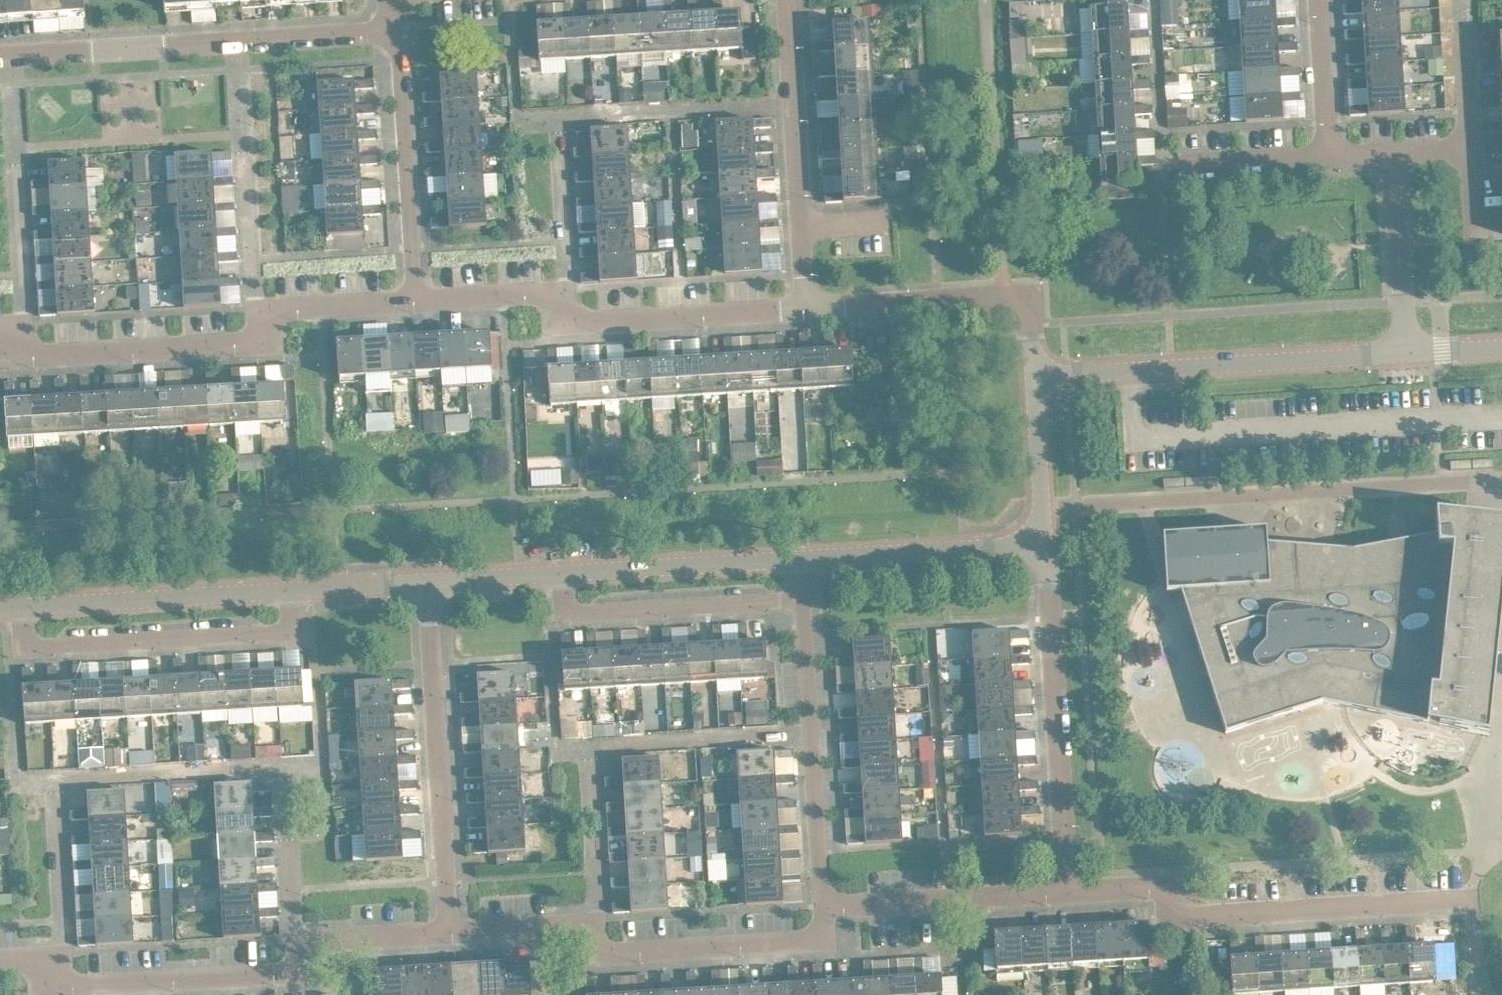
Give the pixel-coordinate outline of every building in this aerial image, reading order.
[(10,16),(9,0),(0,0),(0,16),(10,16)] [(10,16),(35,14),(34,0),(9,0),(10,16)] [(35,14),(60,12),(59,0),(34,0),(35,14)] [(60,12),(85,11),(85,12),(87,12),(86,0),(59,0),(60,12)] [(615,20),(616,20),(618,55),(643,53),(641,18),(640,18),(624,19),(623,0),(614,0),(615,20)] [(640,18),(641,18),(643,53),(668,51),(666,16),(665,16),(649,17),(648,0),(639,0),(640,18)] [(665,16),(666,16),(668,51),(693,50),(691,15),(674,16),(673,0),(664,0),(665,16)] [(691,15),(693,50),(718,48),(716,13),(700,14),(699,0),(690,0),(691,15)] [(716,13),(718,48),(743,47),(743,48),(745,48),(745,58),(757,58),(756,26),(743,26),(742,11),(741,11),(741,12),(725,13),(724,0),(715,0),(716,13)] [(1095,33),(1130,30),(1129,14),(1149,12),(1148,0),(1115,0),(1115,5),(1092,7),(1092,8),(1093,8),(1095,33)] [(1163,25),(1181,24),(1179,0),(1162,0),(1163,25)] [(1242,20),(1277,18),(1277,17),(1276,1),(1289,0),(1241,0),(1242,20)] [(1365,12),(1399,10),(1399,0),(1364,0),(1364,3),(1344,4),(1345,13),(1365,12)] [(589,1),(590,21),(591,21),(593,56),(618,55),(616,20),(615,20),(599,21),(598,1),(589,1)] [(564,3),(565,23),(568,58),(593,56),(591,21),(590,21),(574,22),(573,2),(564,3)] [(565,23),(549,24),(547,4),(539,4),(540,23),(539,23),(541,47),(541,60),(543,60),(543,59),(568,58),(565,23)] [(881,6),(865,6),(865,15),(881,15),(881,6)] [(1346,39),(1366,37),(1401,35),(1399,10),(1365,12),(1366,28),(1346,30),(1346,39)] [(1242,20),(1244,45),(1279,43),(1278,42),(1277,26),(1297,25),(1297,16),(1277,17),(1277,18),(1242,20)] [(1029,19),(1011,20),(1012,38),(1030,37),(1029,19)] [(817,51),(837,49),(872,47),(870,22),(872,22),(871,20),(834,23),(834,24),(836,24),(837,40),(817,42),(817,51)] [(919,22),(909,22),(910,33),(919,33),(919,22)] [(1095,33),(1096,58),(1131,56),(1131,55),(1130,39),(1150,38),(1150,29),(1130,30),(1095,33)] [(1348,64),(1368,63),(1368,62),(1403,60),(1401,35),(1366,37),(1367,54),(1347,55),(1348,64)] [(1244,45),(1245,70),(1280,68),(1280,67),(1279,51),(1299,50),(1298,41),(1278,42),(1279,43),(1244,45)] [(1443,45),(1427,46),(1427,59),(1443,58),(1443,45)] [(533,48),(520,49),(522,67),(544,65),(543,60),(541,60),(541,47),(533,48)] [(819,76),(839,75),(839,74),(874,72),(872,47),(837,49),(838,66),(818,67),(819,76)] [(1096,58),(1098,83),(1133,81),(1133,80),(1132,64),(1152,63),(1151,54),(1131,55),(1131,56),(1096,58)] [(1349,89),(1369,88),(1369,87),(1404,85),(1403,60),(1368,62),(1368,63),(1369,79),(1349,80),(1349,89)] [(1040,62),(1014,63),(1015,77),(1040,76),(1040,62)] [(1245,70),(1247,95),(1282,93),(1282,92),(1281,76),(1301,75),(1300,66),(1280,67),(1280,68),(1245,70)] [(344,67),(319,68),(320,81),(345,80),(344,67)] [(425,101),(445,100),(480,97),(478,72),(479,72),(479,71),(442,73),(442,75),(443,75),(444,91),(424,93),(425,101)] [(820,101),(840,100),(840,99),(875,97),(874,72),(839,74),(839,75),(840,91),(820,92),(820,101)] [(1193,73),(1167,74),(1167,88),(1194,86),(1193,73)] [(922,76),(905,77),(906,95),(923,94),(922,76)] [(320,83),(322,108),(357,105),(356,89),(376,87),(375,78),(356,80),(356,79),(345,80),(320,81),(319,81),(319,83),(320,83)] [(1098,83),(1099,108),(1134,106),(1134,105),(1133,89),(1153,88),(1153,79),(1133,80),(1133,81),(1098,83)] [(1369,87),(1369,88),(1370,104),(1350,105),(1351,114),(1370,113),(1370,114),(1407,111),(1407,110),(1406,110),(1404,85),(1369,87)] [(633,87),(621,87),(622,102),(634,101),(633,87)] [(671,87),(653,88),(654,102),(672,101),(671,87)] [(1282,93),(1247,95),(1248,120),(1247,120),(1247,122),(1284,119),(1284,118),(1283,118),(1282,101),(1302,100),(1302,91),(1282,92),(1282,93)] [(508,96),(498,97),(498,105),(508,105),(508,96)] [(426,127),(446,125),(481,122),(480,97),(445,100),(446,116),(426,118),(426,127)] [(822,126),(842,125),(842,124),(877,122),(875,97),(840,99),(840,100),(841,116),(821,117),(822,126)] [(1189,98),(1168,99),(1169,128),(1191,127),(1189,98)] [(322,108),(324,133),(358,130),(357,114),(377,112),(377,103),(357,105),(322,108)] [(1099,108),(1101,133),(1136,131),(1135,114),(1155,113),(1154,104),(1134,105),(1134,106),(1099,108)] [(719,122),(720,146),(755,144),(754,128),(774,126),(774,117),(755,118),(718,120),(718,122),(719,122)] [(428,152),(448,150),(483,148),(481,122),(446,125),(447,141),(427,143),(428,152)] [(695,122),(683,123),(685,147),(696,146),(695,130),(695,122)] [(824,151),(843,150),(878,147),(877,122),(842,124),(842,125),(843,141),(823,142),(824,151)] [(576,156),(595,155),(595,154),(630,152),(629,127),(630,127),(630,126),(593,128),(593,130),(594,129),(595,146),(575,147),(576,156)] [(324,133),(325,158),(360,156),(360,155),(359,139),(379,137),(378,129),(358,130),(324,133)] [(1101,133),(1103,158),(1138,156),(1136,139),(1156,138),(1156,129),(1136,131),(1101,133)] [(912,144),(926,144),(925,132),(911,133),(912,144)] [(295,135),(282,136),(283,159),(296,158),(295,135)] [(720,146),(722,172),(757,169),(756,153),(776,152),(775,143),(755,144),(720,146)] [(825,176),(845,175),(880,172),(878,147),(843,150),(845,166),(825,167),(825,176)] [(430,177),(450,176),(450,175),(485,173),(483,148),(448,150),(449,167),(429,168),(430,177)] [(178,155),(180,179),(215,177),(214,161),(233,159),(233,151),(214,152),(214,151),(177,153),(177,155),(178,155)] [(577,181),(597,180),(597,179),(632,177),(630,152),(595,154),(595,155),(596,171),(577,172),(577,181)] [(927,152),(911,153),(912,171),(928,170),(927,152)] [(325,158),(327,183),(362,181),(362,180),(361,164),(381,163),(380,154),(360,155),(360,156),(325,158)] [(1138,156),(1103,158),(1104,183),(1103,183),(1104,199),(1141,197),(1140,181),(1139,181),(1138,165),(1158,163),(1157,154),(1138,156)] [(33,189),(53,188),(53,187),(88,185),(87,160),(88,160),(88,159),(51,161),(51,162),(52,162),(53,179),(33,180),(33,189)] [(297,160),(283,161),(284,175),(298,175),(297,160)] [(514,160),(505,161),(505,171),(515,171),(514,160)] [(722,172),(723,197),(758,195),(758,194),(757,178),(777,177),(777,168),(757,169),(722,172)] [(148,169),(135,170),(136,181),(149,180),(148,169)] [(845,175),(846,191),(826,193),(827,202),(846,200),(846,201),(883,199),(883,197),(882,197),(880,172),(845,175)] [(431,202),(451,201),(451,200),(486,198),(485,173),(450,175),(450,176),(451,192),(431,193),(431,202)] [(180,179),(181,205),(216,203),(216,202),(215,186),(235,185),(234,176),(215,177),(180,179)] [(579,206),(598,205),(633,202),(632,177),(597,179),(597,180),(598,196),(578,197),(579,206)] [(327,183),(329,208),(364,206),(364,205),(362,189),(382,188),(382,179),(362,180),(362,181),(327,183)] [(130,181),(119,181),(119,192),(131,191),(130,181)] [(35,214),(55,213),(55,212),(90,210),(88,185),(53,187),(53,188),(54,204),(34,205),(35,214)] [(300,185),(285,186),(286,212),(302,211),(300,185)] [(153,191),(137,192),(138,206),(153,206),(153,191)] [(723,197),(725,222),(760,220),(760,219),(759,203),(779,202),(778,193),(758,194),(758,195),(723,197)] [(451,200),(451,201),(452,217),(432,218),(433,227),(452,226),(489,224),(489,223),(488,223),(486,198),(451,200)] [(699,200),(685,201),(686,223),(700,222),(699,200)] [(181,205),(183,230),(218,228),(218,227),(217,211),(237,210),(236,201),(216,202),(216,203),(181,205)] [(672,201),(658,201),(659,225),(673,224),(672,201)] [(580,231),(600,230),(635,228),(633,202),(598,205),(599,221),(580,223),(580,231)] [(364,206),(329,208),(330,233),(329,233),(329,234),(366,232),(366,231),(365,231),(364,214),(384,213),(383,204),(364,205),(364,206)] [(36,239),(56,238),(91,235),(90,210),(55,212),(55,213),(56,229),(36,230),(36,239)] [(151,216),(138,216),(138,232),(152,232),(151,216)] [(725,222),(726,247),(761,245),(761,244),(760,228),(780,227),(780,218),(760,219),(760,220),(725,222)] [(673,224),(659,225),(660,240),(674,239),(673,224)] [(183,230),(184,255),(219,253),(219,252),(218,236),(238,235),(238,226),(218,227),(218,228),(183,230)] [(582,257),(602,255),(636,253),(635,228),(600,230),(601,246),(581,248),(582,257)] [(366,232),(329,234),(330,249),(367,247),(366,232)] [(38,264),(58,263),(93,261),(91,235),(56,238),(57,254),(37,255),(38,264)] [(703,236),(687,237),(688,249),(704,248),(703,236)] [(761,245),(726,247),(728,272),(727,272),(727,273),(764,271),(764,270),(763,270),(762,253),(782,252),(781,243),(761,244),(761,245)] [(184,255),(186,280),(221,278),(221,277),(220,261),(240,260),(239,251),(219,252),(219,253),(184,255)] [(602,255),(603,272),(583,273),(583,282),(602,281),(639,279),(639,278),(638,278),(636,253),(602,255)] [(40,290),(60,288),(94,286),(93,261),(58,263),(59,279),(39,281),(40,290)] [(221,278),(186,280),(187,305),(186,305),(186,306),(223,304),(223,303),(222,303),(221,286),(241,285),(241,276),(221,277),(221,278)] [(139,285),(128,285),(129,298),(140,297),(139,285)] [(60,288),(61,305),(41,306),(41,315),(60,313),(60,314),(97,312),(97,311),(96,311),(94,286),(60,288)] [(491,332),(466,334),(468,369),(492,367),(493,368),(494,368),(492,331),(491,331),(491,332)] [(500,331),(492,331),(494,368),(503,367),(500,331)] [(826,331),(827,351),(828,351),(830,386),(855,385),(855,386),(856,386),(854,348),(853,349),(853,350),(836,351),(835,331),(826,331)] [(801,333),(802,353),(803,353),(805,388),(830,386),(828,351),(827,351),(811,352),(810,332),(801,333)] [(466,334),(441,335),(443,370),(468,369),(466,334)] [(776,334),(777,354),(778,354),(780,389),(805,388),(803,353),(802,353),(786,354),(785,334),(776,334)] [(441,335),(416,337),(418,372),(443,370),(441,335)] [(751,336),(752,356),(755,391),(780,389),(778,354),(777,354),(761,355),(760,335),(751,336)] [(416,337),(391,338),(393,373),(418,372),(416,337)] [(726,338),(727,357),(729,392),(755,391),(752,356),(736,357),(735,337),(726,338)] [(391,338),(365,340),(368,375),(393,373),(391,338)] [(700,339),(702,359),(704,394),(729,392),(727,357),(711,358),(709,339),(700,339)] [(368,375),(365,340),(340,341),(340,340),(339,340),(341,378),(343,377),(343,376),(368,375)] [(675,341),(676,360),(677,360),(679,395),(704,394),(702,359),(685,360),(684,340),(675,341)] [(650,342),(651,362),(652,362),(654,397),(679,395),(677,360),(676,360),(660,361),(659,342),(650,342)] [(625,344),(626,364),(627,364),(629,399),(654,397),(652,362),(651,362),(635,363),(634,343),(625,344)] [(600,345),(601,365),(602,365),(604,400),(629,399),(627,364),(626,364),(610,365),(609,345),(600,345)] [(575,347),(576,367),(579,402),(604,400),(602,365),(601,365),(585,366),(584,346),(575,347)] [(576,367),(560,368),(558,348),(550,348),(551,367),(550,367),(552,404),(554,404),(554,403),(579,402),(576,367)] [(537,349),(526,350),(526,351),(527,368),(538,367),(537,349)] [(285,364),(286,379),(297,378),(296,364),(285,364)] [(258,366),(260,386),(262,421),(287,419),(287,421),(288,420),(286,383),(285,383),(285,384),(269,385),(267,366),(258,366)] [(233,368),(234,388),(235,387),(237,422),(262,421),(260,386),(243,387),(242,367),(233,368)] [(208,369),(209,389),(210,389),(212,424),(237,422),(235,387),(234,388),(218,388),(217,369),(208,369)] [(183,371),(184,391),(185,391),(187,425),(212,424),(210,389),(209,389),(193,390),(192,370),(183,371)] [(158,372),(159,392),(162,427),(187,425),(185,391),(184,391),(168,392),(167,372),(158,372)] [(133,374),(134,394),(136,429),(162,427),(159,392),(143,393),(142,373),(133,374)] [(107,375),(109,395),(111,430),(136,429),(134,394),(118,395),(116,375),(107,375)] [(82,377),(83,397),(84,397),(86,432),(111,430),(109,395),(92,396),(91,376),(82,377)] [(57,378),(58,398),(59,398),(61,433),(86,432),(84,397),(83,397),(67,398),(66,378),(57,378)] [(32,380),(33,400),(34,400),(36,435),(61,433),(59,398),(58,398),(42,399),(41,379),(32,380)] [(34,400),(33,400),(17,401),(16,381),(7,381),(8,399),(7,399),(10,437),(11,437),(11,436),(36,435),(34,400)] [(396,413),(369,413),(369,431),(396,431),(396,413)] [(471,413),(447,415),(448,430),(448,432),(472,430),(471,413)] [(447,415),(426,416),(427,432),(448,430),(447,415)] [(757,442),(733,444),(734,461),(758,460),(757,442)] [(257,455),(240,456),(241,469),(258,468),(257,455)] [(633,455),(607,456),(608,485),(634,485),(633,455)] [(606,459),(590,459),(590,472),(606,471),(606,459)] [(566,468),(566,483),(582,483),(582,468),(566,468)] [(189,480),(165,482),(166,501),(190,499),(189,480)] [(217,494),(218,507),(242,506),(241,493),(217,494)] [(195,509),(206,508),(206,500),(194,501),(195,509)] [(5,518),(9,514),(9,508),(5,504),(0,504),(0,518),(5,518)] [(84,505),(66,506),(67,518),(84,517),(84,505)] [(1267,528),(1165,535),(1169,591),(1183,590),(1228,732),(1325,702),(1490,735),(1501,624),(1501,519),(1438,512),(1439,534),(1355,550),(1268,543),(1267,528)] [(739,623),(741,643),(743,678),(768,677),(768,678),(769,678),(767,640),(766,640),(766,642),(749,643),(748,623),(739,623)] [(714,625),(715,645),(716,645),(718,680),(743,678),(741,643),(724,644),(723,624),(714,625)] [(689,626),(690,646),(691,646),(693,681),(718,680),(716,645),(715,645),(699,646),(698,626),(689,626)] [(664,628),(665,648),(666,648),(668,683),(693,681),(691,646),(690,646),(674,647),(673,627),(664,628)] [(639,629),(640,649),(643,684),(668,683),(666,648),(665,648),(649,649),(648,629),(639,629)] [(975,633),(977,658),(1012,656),(1012,655),(1011,639),(1030,638),(1030,629),(1011,630),(1011,629),(974,632),(974,633),(975,633)] [(614,631),(615,651),(617,686),(643,684),(640,649),(624,650),(622,630),(614,631)] [(588,632),(590,652),(592,687),(617,686),(615,651),(598,652),(597,632),(588,632)] [(590,652),(573,653),(572,633),(563,634),(564,653),(565,674),(566,690),(568,690),(567,689),(592,687),(590,652)] [(837,667),(857,666),(857,665),(892,663),(891,638),(892,638),(892,637),(854,639),(855,641),(856,641),(857,657),(837,658),(837,667)] [(276,652),(277,672),(278,671),(280,706),(305,705),(305,706),(306,706),(306,702),(304,670),(304,669),(303,669),(303,670),(286,671),(285,651),(276,652)] [(251,653),(252,673),(255,708),(280,706),(278,671),(277,672),(261,673),(260,653),(251,653)] [(226,655),(227,675),(229,710),(255,708),(252,673),(236,674),(235,654),(226,655)] [(977,658),(978,683),(1013,681),(1013,680),(1012,664),(1032,663),(1031,654),(1012,655),(1012,656),(977,658)] [(201,656),(202,676),(204,711),(229,710),(227,675),(211,676),(209,656),(201,656)] [(175,658),(177,678),(179,713),(204,711),(202,676),(185,677),(184,657),(175,658)] [(150,659),(151,679),(152,679),(154,714),(179,713),(177,678),(160,679),(159,659),(150,659)] [(125,661),(126,681),(127,681),(129,716),(154,714),(152,679),(151,679),(135,680),(134,660),(125,661)] [(100,662),(101,682),(102,682),(104,717),(129,716),(127,681),(126,681),(110,682),(109,662),(100,662)] [(75,664),(76,684),(79,719),(104,717),(102,682),(101,682),(85,683),(84,663),(75,664)] [(839,692),(859,691),(894,688),(892,663),(857,665),(857,666),(858,682),(838,683),(839,692)] [(931,663),(918,663),(919,684),(932,684),(931,663)] [(50,665),(51,685),(53,720),(79,719),(76,684),(60,685),(58,665),(50,665)] [(51,685),(35,686),(33,666),(25,667),(26,686),(25,686),(27,723),(29,723),(29,722),(53,720),(51,685)] [(312,669),(304,670),(306,702),(314,702),(312,675),(312,669)] [(462,702),(482,700),(517,698),(515,673),(517,673),(516,672),(479,674),(479,675),(480,675),(481,692),(462,693),(462,702)] [(358,683),(359,707),(394,705),(393,688),(413,687),(413,679),(394,680),(394,679),(357,681),(357,683),(358,683)] [(978,683),(980,708),(1015,706),(1015,705),(1014,689),(1034,688),(1033,679),(1013,680),(1013,681),(978,683)] [(953,684),(941,685),(943,711),(955,710),(953,684)] [(840,717),(860,716),(895,713),(894,688),(859,691),(860,707),(840,708),(840,717)] [(464,727),(484,726),(484,725),(519,723),(517,698),(482,700),(483,717),(463,718),(464,727)] [(359,707),(361,732),(396,730),(395,714),(415,712),(414,703),(394,705),(359,707)] [(980,708),(981,733),(1016,731),(1015,714),(1035,713),(1035,704),(1015,705),(1015,706),(980,708)] [(771,709),(748,710),(749,724),(772,724),(771,709)] [(744,712),(730,712),(731,724),(744,723),(744,712)] [(955,712),(945,712),(945,722),(950,722),(955,717),(955,712)] [(706,713),(695,714),(696,725),(706,725),(706,713)] [(842,742),(862,741),(897,739),(895,713),(860,716),(861,732),(841,734),(842,742)] [(579,715),(563,716),(564,738),(580,737),(579,721),(579,715)] [(647,720),(625,722),(625,734),(647,733),(647,720)] [(465,752),(485,751),(485,750),(520,748),(519,723),(484,725),(484,726),(485,742),(465,743),(465,752)] [(617,723),(594,725),(595,736),(604,735),(617,735),(617,723)] [(361,732),(362,758),(397,755),(396,739),(416,737),(416,729),(396,730),(361,732)] [(981,733),(983,758),(1018,756),(1017,739),(1037,738),(1036,729),(1016,731),(981,733)] [(549,731),(535,732),(536,747),(550,746),(549,731)] [(341,733),(330,734),(331,744),(341,743),(341,733)] [(956,736),(945,737),(946,747),(956,747),(956,736)] [(844,768),(864,766),(898,764),(897,739),(862,741),(863,758),(843,759),(844,768)] [(935,740),(922,740),(923,761),(925,761),(936,761),(935,740)] [(253,743),(232,744),(233,759),(253,758),(253,743)] [(283,745),(257,746),(258,757),(284,756),(283,745)] [(106,746),(80,748),(82,767),(107,766),(106,749),(106,746)] [(206,747),(189,748),(190,761),(207,760),(206,747)] [(124,748),(106,749),(107,766),(125,765),(124,748)] [(467,777),(487,776),(487,775),(522,773),(520,748),(485,750),(485,751),(486,767),(466,768),(467,777)] [(740,752),(741,777),(776,775),(776,774),(775,758),(795,757),(795,748),(776,749),(776,748),(738,751),(739,752),(740,752)] [(156,750),(139,751),(140,764),(156,763),(156,750)] [(362,758),(364,783),(399,781),(399,780),(398,764),(418,763),(417,754),(397,755),(362,758)] [(607,786),(627,785),(627,784),(661,782),(660,757),(661,757),(661,755),(624,758),(624,759),(625,759),(626,776),(606,777),(607,786)] [(983,758),(984,784),(1019,781),(1018,765),(1038,763),(1038,755),(1018,756),(983,758)] [(713,756),(703,757),(704,776),(715,775),(713,756)] [(936,761),(925,761),(926,779),(937,779),(936,761)] [(845,793),(865,792),(865,791),(900,789),(898,764),(864,766),(865,783),(845,784),(845,793)] [(468,802),(488,801),(523,798),(522,773),(487,775),(487,776),(488,792),(468,793),(468,802)] [(741,777),(743,802),(778,800),(777,783),(797,782),(796,773),(776,774),(776,775),(741,777)] [(197,779),(174,781),(175,791),(197,790),(197,779)] [(364,783),(366,808),(401,806),(401,805),(400,789),(419,788),(419,779),(399,780),(399,781),(364,783)] [(984,784),(986,809),(1021,807),(1021,806),(1020,790),(1040,789),(1039,780),(1019,781),(984,784)] [(173,781),(157,782),(158,797),(174,796),(173,781)] [(218,785),(219,810),(254,808),(254,807),(253,791),(273,790),(272,781),(254,782),(254,781),(216,784),(216,785),(218,785)] [(608,811),(628,810),(628,809),(663,807),(661,782),(627,784),(627,785),(628,801),(608,802),(608,811)] [(72,819),(92,818),(92,817),(127,815),(126,790),(127,790),(127,789),(89,791),(90,793),(91,792),(92,809),(72,810),(72,819)] [(847,818),(867,817),(867,816),(902,814),(900,789),(865,791),(865,792),(866,808),(846,809),(847,818)] [(470,827),(490,826),(525,824),(523,798),(488,801),(489,817),(469,819),(470,827)] [(743,802),(744,827),(779,825),(778,808),(798,807),(798,798),(778,800),(743,802)] [(184,799),(175,799),(176,810),(184,810),(184,799)] [(366,808),(367,833),(402,831),(402,830),(401,814),(421,813),(420,804),(401,805),(401,806),(366,808)] [(1021,807),(986,809),(988,834),(986,834),(987,835),(1024,833),(1024,831),(1023,831),(1022,815),(1041,814),(1041,805),(1021,806),(1021,807)] [(219,810),(221,835),(256,833),(256,832),(255,816),(275,815),(274,806),(254,807),(254,808),(219,810)] [(610,836),(630,835),(630,834),(665,832),(663,807),(628,809),(628,810),(629,826),(609,827),(610,836)] [(720,812),(707,813),(707,827),(721,826),(720,812)] [(867,816),(867,817),(868,833),(848,834),(848,843),(867,842),(867,843),(904,840),(904,839),(903,839),(902,814),(867,816)] [(74,844),(94,843),(129,840),(127,815),(92,817),(92,818),(93,834),(73,835),(74,844)] [(744,827),(746,853),(781,850),(780,834),(800,832),(799,823),(779,825),(744,827)] [(490,826),(491,843),(471,844),(471,853),(490,852),(498,852),(510,851),(527,850),(527,848),(526,849),(525,824),(490,826)] [(0,829),(0,838),(11,838),(11,828),(3,829),(0,829)] [(174,828),(159,829),(159,839),(174,839),(174,828)] [(402,831),(367,833),(369,858),(368,858),(368,859),(405,857),(405,856),(404,856),(403,839),(423,838),(422,829),(402,830),(402,831)] [(221,835),(222,860),(257,858),(256,841),(276,840),(276,831),(256,832),(256,833),(221,835)] [(702,831),(689,832),(689,844),(703,843),(702,831)] [(611,861),(631,860),(666,857),(665,832),(630,834),(630,835),(631,851),(611,852),(611,861)] [(718,836),(708,836),(709,854),(719,853),(718,836)] [(174,839),(159,839),(160,864),(161,864),(174,863),(175,863),(174,839)] [(75,869),(95,868),(130,866),(129,840),(94,843),(95,859),(75,860),(75,869)] [(746,853),(748,878),(783,875),(781,859),(801,857),(801,849),(781,850),(746,853)] [(510,851),(498,852),(499,866),(511,865),(510,851)] [(719,853),(709,854),(711,880),(729,879),(728,853),(719,853)] [(704,855),(692,856),(693,871),(705,870),(704,855)] [(222,860),(224,885),(259,883),(258,866),(278,865),(277,856),(257,858),(222,860)] [(613,886),(633,885),(668,883),(666,857),(631,860),(632,876),(612,878),(613,886)] [(174,863),(161,864),(162,888),(174,888),(175,888),(174,863)] [(77,895),(97,893),(132,891),(130,866),(95,868),(96,884),(76,886),(77,895)] [(783,875),(748,878),(739,878),(740,904),(748,903),(748,904),(785,902),(785,900),(784,900),(783,884),(803,883),(802,874),(783,875)] [(224,885),(225,910),(260,908),(259,892),(279,890),(279,881),(259,883),(224,885)] [(633,885),(634,901),(614,903),(614,912),(633,911),(670,909),(670,908),(669,908),(668,883),(633,885)] [(174,888),(162,888),(162,899),(175,899),(174,888)] [(197,889),(181,889),(181,905),(198,905),(197,889)] [(78,920),(98,918),(133,916),(132,891),(97,893),(98,910),(78,911),(78,920)] [(0,893),(0,903),(14,903),(13,892),(0,893)] [(260,908),(225,910),(227,935),(226,935),(226,937),(263,935),(263,933),(262,933),(261,917),(281,915),(280,907),(260,908)] [(98,918),(99,935),(79,936),(80,945),(99,944),(136,942),(136,941),(135,941),(133,916),(98,918)] [(1148,923),(1123,925),(1125,960),(1150,958),(1150,959),(1151,959),(1151,963),(1166,963),(1165,943),(1150,944),(1149,922),(1148,922),(1148,923)] [(1123,925),(1098,926),(1100,961),(1125,960),(1123,925)] [(1098,926),(1073,928),(1075,963),(1100,961),(1098,926)] [(1407,927),(1409,947),(1411,982),(1436,980),(1436,981),(1448,980),(1446,960),(1436,960),(1435,944),(1434,944),(1434,945),(1418,946),(1416,926),(1407,927)] [(1073,928),(1048,929),(1050,964),(1075,963),(1073,928)] [(1382,928),(1384,948),(1386,983),(1411,982),(1409,947),(1392,948),(1391,928),(1382,928)] [(1048,929),(1022,931),(1024,966),(1050,964),(1048,929)] [(1357,930),(1358,950),(1359,950),(1361,985),(1386,983),(1384,948),(1367,949),(1366,929),(1357,930)] [(176,930),(163,931),(164,940),(164,941),(175,940),(176,940),(176,930)] [(1024,966),(1022,931),(997,932),(997,931),(996,931),(997,948),(997,953),(998,968),(999,968),(1000,968),(1000,967),(1024,966)] [(1332,932),(1333,951),(1334,951),(1336,986),(1361,985),(1359,950),(1358,950),(1342,951),(1341,931),(1332,932)] [(1307,933),(1308,953),(1309,953),(1311,988),(1336,986),(1334,951),(1333,951),(1317,953),(1316,933),(1307,933)] [(1282,935),(1283,955),(1286,990),(1311,988),(1309,953),(1308,953),(1292,954),(1291,934),(1282,935)] [(1257,936),(1258,956),(1261,991),(1286,990),(1283,955),(1267,956),(1265,936),(1257,936)] [(1258,956),(1242,957),(1240,937),(1232,938),(1233,957),(1232,957),(1234,994),(1236,994),(1236,993),(1261,991),(1258,956)] [(1445,943),(1435,944),(1436,960),(1446,960),(1445,943)] [(997,948),(985,949),(986,965),(986,969),(986,970),(999,970),(999,968),(998,968),(997,953),(997,948)] [(916,977),(917,994),(944,994),(943,977),(943,974),(942,974),(942,976),(925,977),(923,957),(915,957),(916,977)] [(891,979),(892,994),(917,994),(916,977),(900,978),(898,958),(889,959),(891,979)] [(866,980),(867,994),(892,994),(891,979),(874,980),(873,960),(864,960),(866,980)] [(505,963),(507,994),(534,994),(532,976),(531,961),(530,961),(530,962),(505,963)] [(840,982),(841,982),(842,994),(867,994),(866,980),(849,981),(848,962),(839,962),(840,982)] [(480,965),(482,994),(507,994),(505,963),(480,965)] [(815,984),(816,984),(816,994),(842,994),(841,982),(840,982),(824,983),(823,963),(814,964),(815,984)] [(455,966),(457,994),(482,994),(480,965),(455,966)] [(790,985),(791,985),(791,994),(816,994),(816,984),(815,984),(799,985),(798,965),(789,965),(790,985)] [(430,968),(431,994),(457,994),(455,966),(430,968)] [(765,987),(766,994),(791,994),(791,985),(790,985),(774,986),(773,966),(764,967),(765,987)] [(405,969),(406,994),(431,994),(430,968),(405,969)] [(740,988),(741,994),(766,994),(765,987),(749,988),(747,968),(738,968),(740,988)] [(405,969),(380,971),(380,970),(378,970),(380,994),(406,994),(405,969)] [(715,990),(715,994),(741,994),(740,988),(723,989),(722,970),(713,970),(715,990)] [(689,992),(690,992),(690,994),(715,994),(715,990),(698,991),(697,971),(688,972),(689,992)] [(664,993),(665,993),(665,994),(690,994),(690,992),(689,992),(673,993),(672,973),(663,973),(664,993)] [(639,994),(640,994),(665,994),(665,993),(664,993),(648,994),(647,974),(638,975),(639,994)] [(532,976),(534,994),(562,994),(561,980),(545,981),(545,975),(532,976)] [(614,994),(623,994),(622,976),(613,977),(614,994)] [(943,977),(944,994),(960,994),(959,976),(943,977)] [(596,978),(587,978),(589,994),(598,994),(596,978)]
